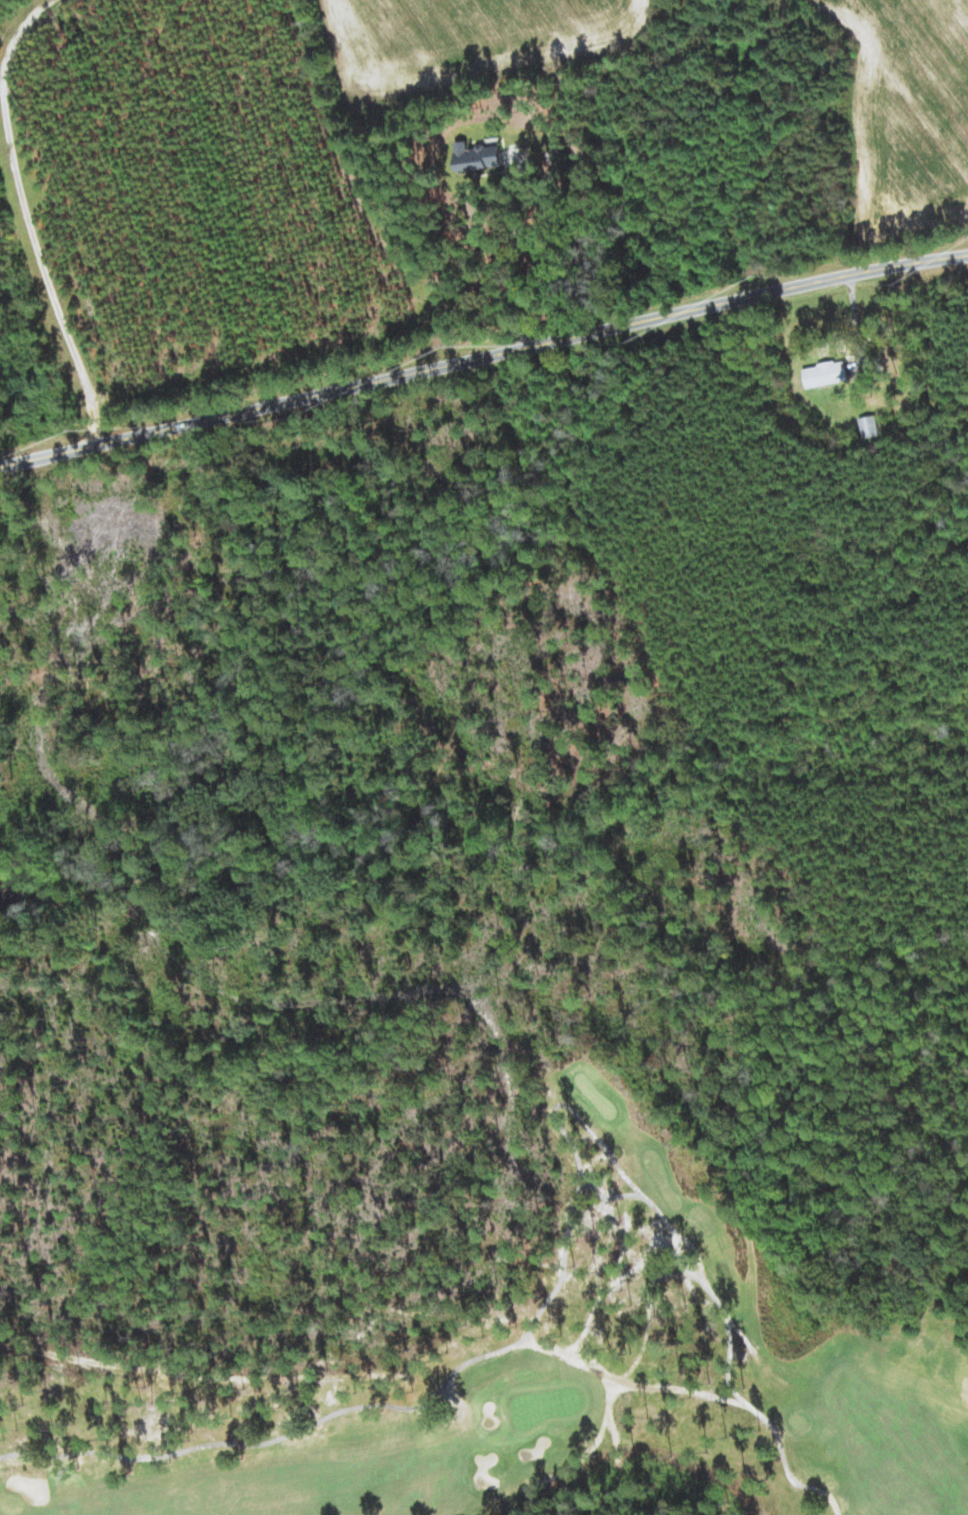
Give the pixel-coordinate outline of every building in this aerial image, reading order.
[(456,171),(502,166),(500,144),(467,147),(466,141),(453,142),(456,171)] [(849,381),(846,362),(804,367),(806,387),(849,381)] [(858,418),(863,439),(880,435),(875,414),(858,418)]
